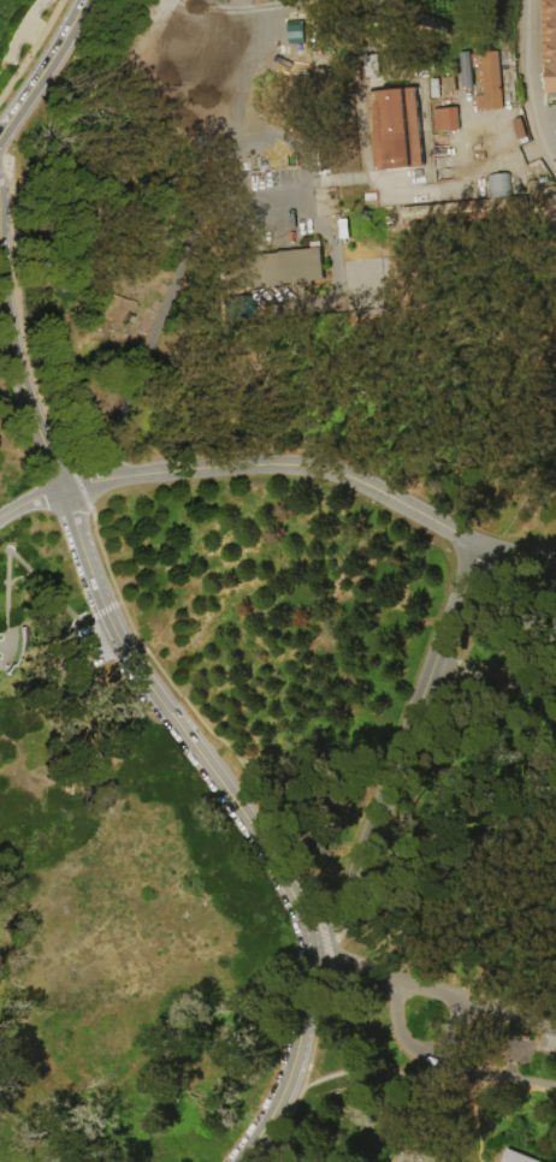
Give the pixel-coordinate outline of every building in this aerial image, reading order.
[(544,67),(544,0),(555,0),(555,94),(548,94),(548,67),(544,67)] [(300,19),(285,20),(286,44),(301,43),(300,19)] [(499,52),(504,109),(486,112),(486,111),(477,111),(475,97),(485,96),(483,72),(479,73),(479,69),(472,69),(471,54),(499,52)] [(458,58),(460,86),(470,86),(468,57),(458,58)] [(442,79),(455,78),(456,94),(443,94),(442,79)] [(416,89),(425,167),(377,172),(368,94),(416,89)] [(434,111),(459,108),(461,131),(436,134),(434,111)] [(522,118),(528,137),(519,141),(511,121),(522,118)] [(507,197),(506,174),(485,175),(486,198),(507,197)] [(321,281),(320,248),(275,250),(276,282),(321,281)] [(509,1149),(541,1161),(504,1161),(509,1149)]
